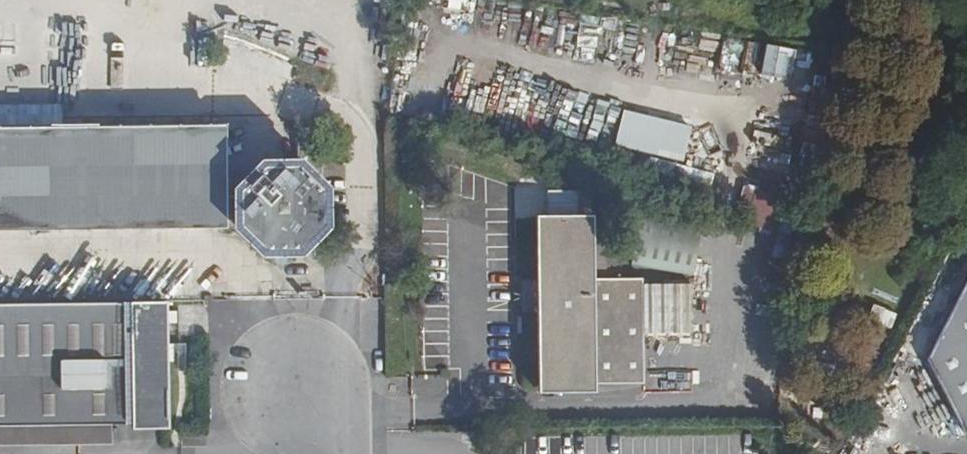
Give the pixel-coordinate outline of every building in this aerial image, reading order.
[(226,124),(0,127),(0,224),(226,221),(226,124)] [(326,222),(325,135),(301,135),(301,162),(266,161),(242,185),(242,221),(267,246),(301,246),(326,222)] [(646,379),(645,276),(598,277),(598,213),(542,213),(542,389),(599,388),(599,381),(646,379)] [(535,307),(532,278),(520,279),(523,308),(535,307)] [(163,301),(0,303),(0,421),(164,419),(163,301)] [(939,355),(966,410),(966,301),(939,355)]
